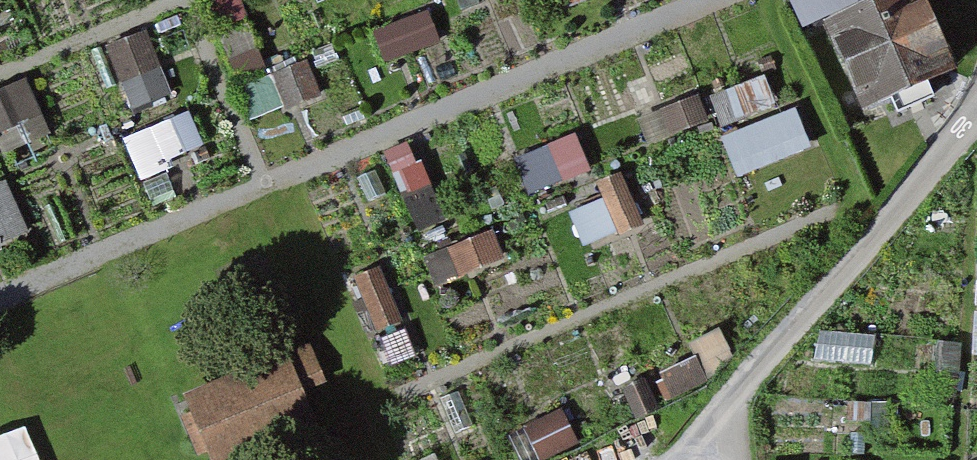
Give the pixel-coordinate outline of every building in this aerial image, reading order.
[(860,107),(954,68),(926,0),(871,0),(824,20),(860,107)] [(133,108),(177,91),(153,29),(109,45),(133,108)] [(682,131),(783,102),(775,73),(673,102),(682,131)] [(0,90),(0,107),(12,147),(50,136),(32,80),(0,90)] [(724,134),(743,177),(817,146),(799,102),(724,134)] [(131,136),(145,170),(206,147),(192,112),(131,136)] [(529,191),(595,177),(587,136),(521,150),(529,191)] [(35,232),(14,181),(0,186),(0,246),(35,232)] [(630,182),(572,212),(591,249),(649,220),(630,182)] [(499,236),(432,257),(439,279),(506,258),(499,236)] [(182,393),(211,459),(243,459),(323,427),(290,348),(182,393)]
